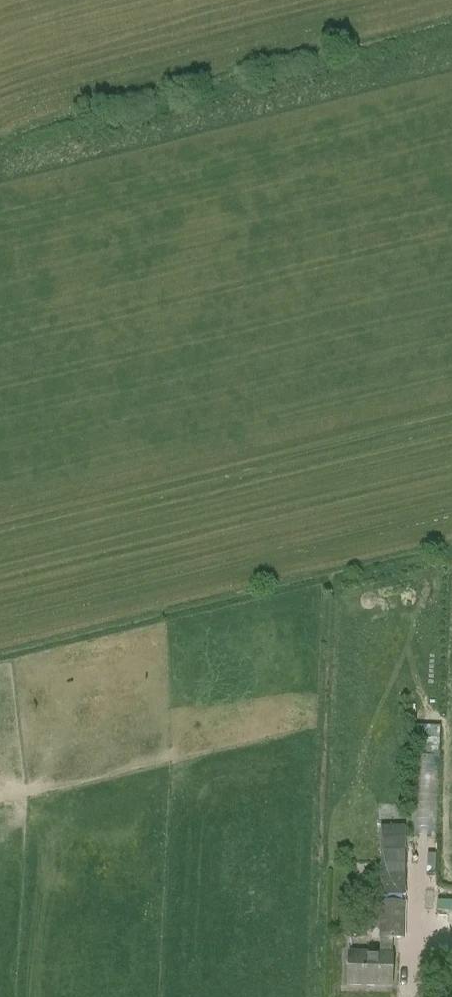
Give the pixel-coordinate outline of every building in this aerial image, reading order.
[(415,755),(414,831),(436,831),(437,756),(415,755)] [(404,895),(405,827),(380,827),(380,862),(380,895),(404,895)] [(380,940),(379,956),(349,954),(347,986),(390,988),(391,956),(392,940),(405,940),(406,904),(379,904),(378,938),(378,940),(380,940)]
